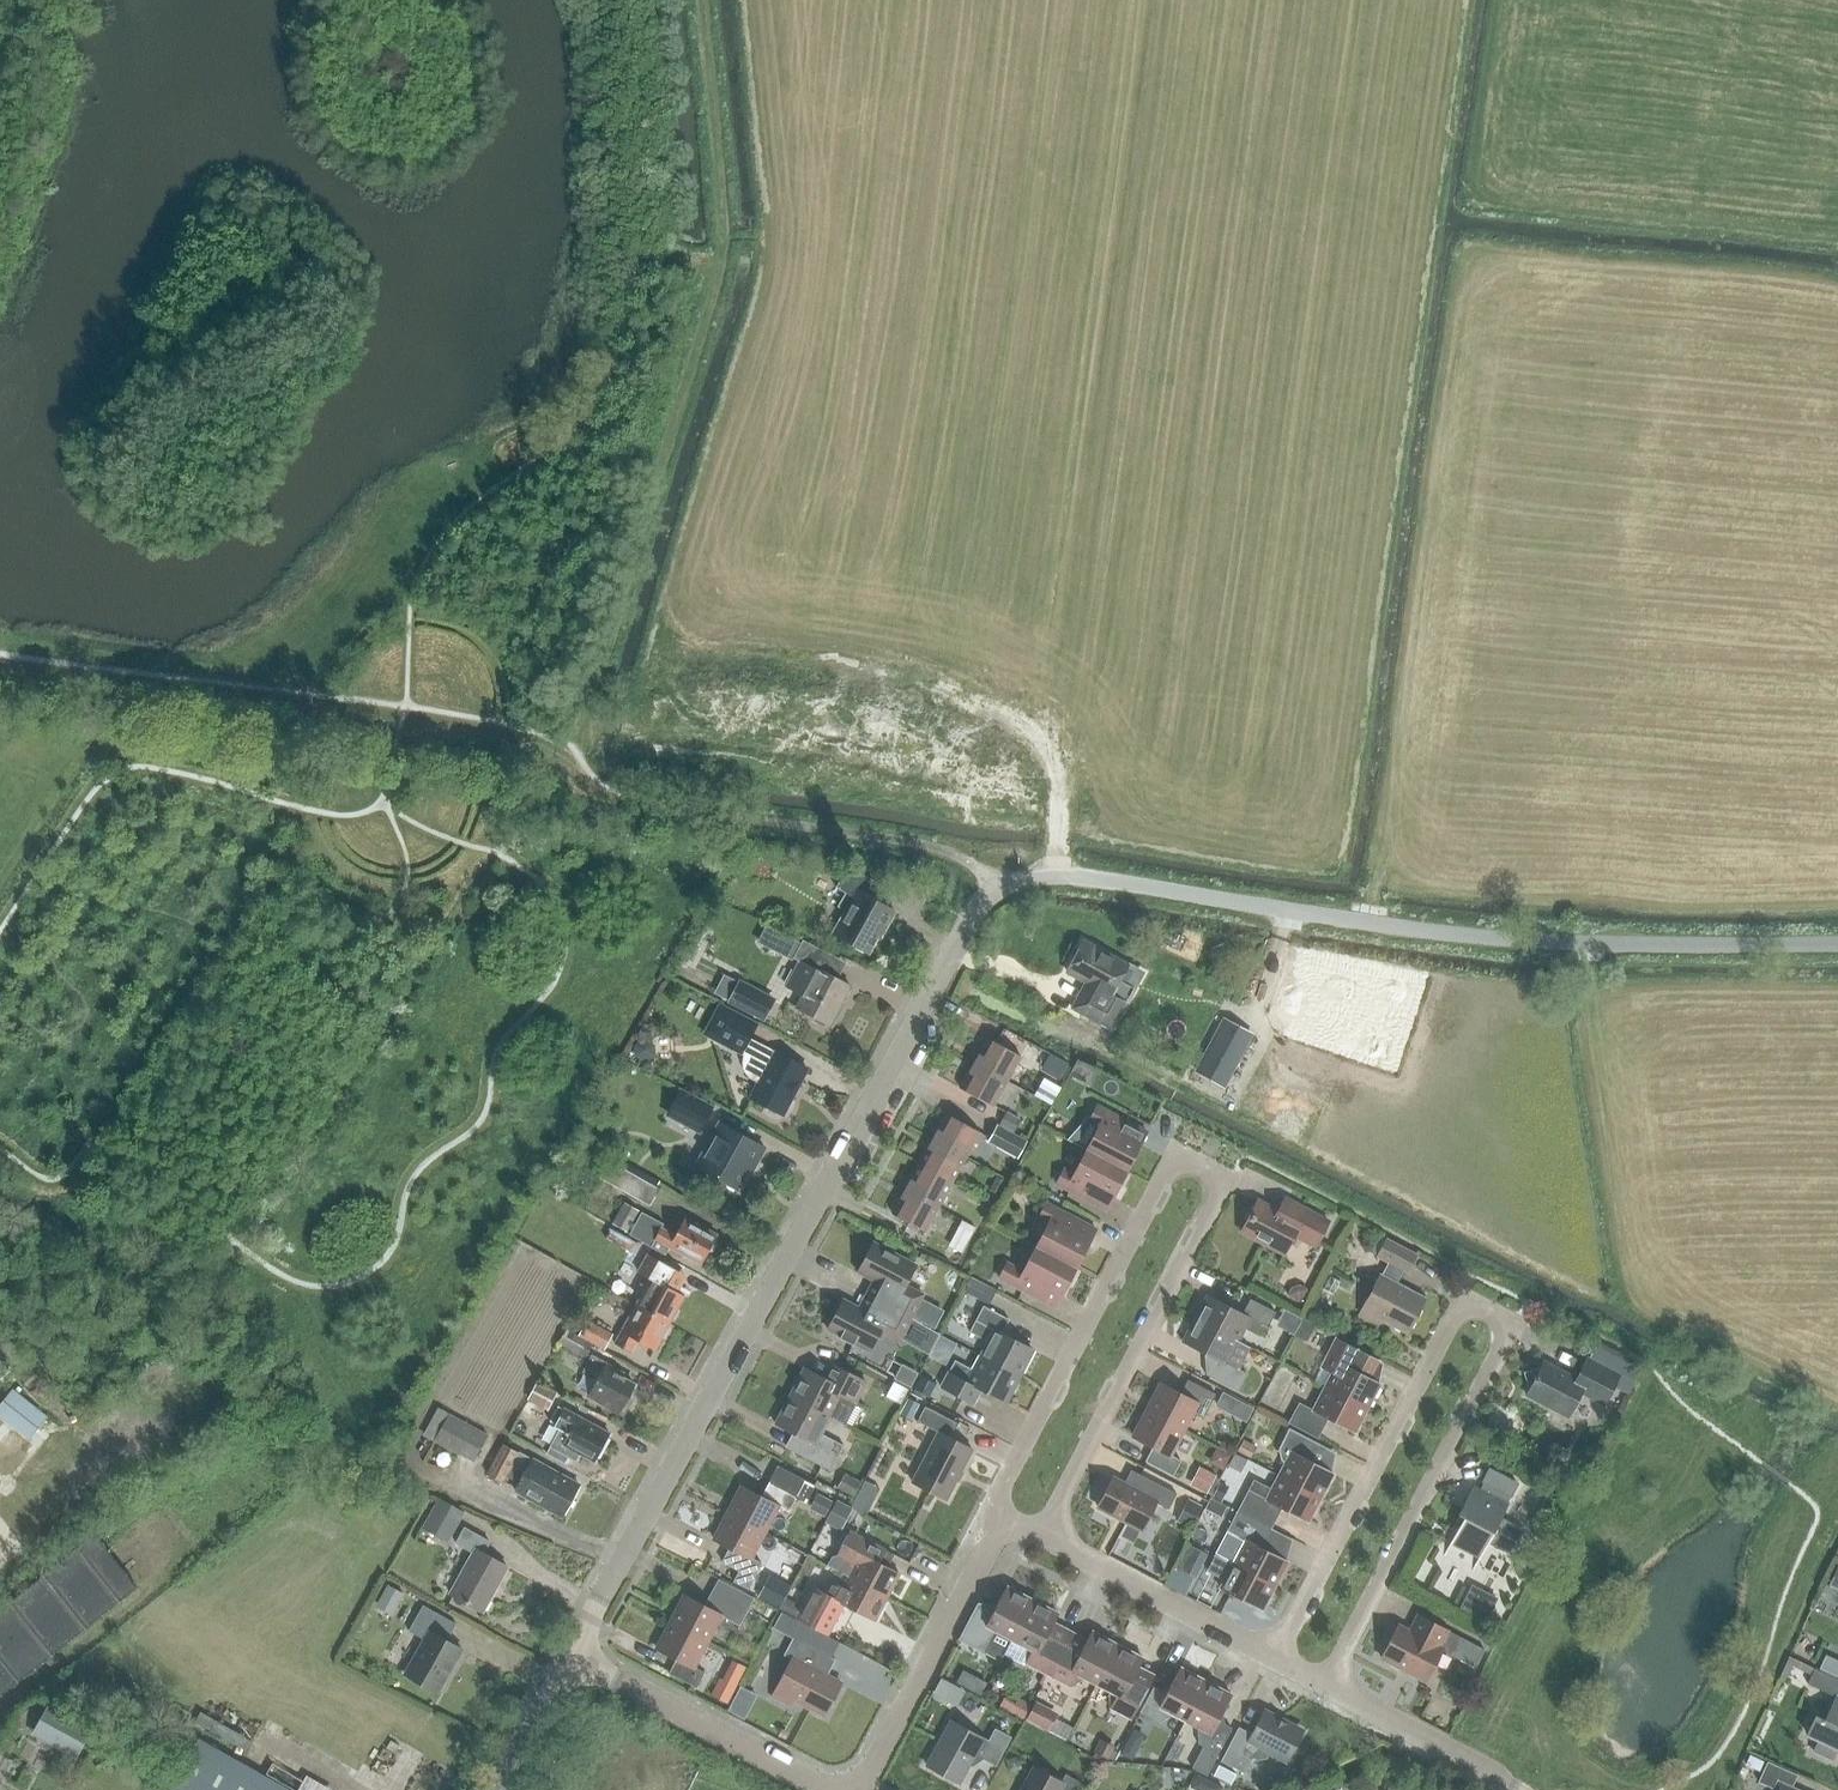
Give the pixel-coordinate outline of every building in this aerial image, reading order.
[(754,861),(752,877),(771,880),(774,864),(754,861)] [(896,912),(866,895),(875,881),(866,876),(845,874),(837,888),(845,892),(837,906),(846,911),(833,934),(868,953),(878,935),(881,937),(896,912)] [(850,985),(816,968),(812,966),(821,949),(802,939),(793,957),(799,960),(786,985),(803,994),(796,1007),(829,1024),(850,985)] [(1126,1001),(1111,994),(1127,964),(1083,941),(1066,971),(1097,987),(1091,998),(1090,997),(1081,1013),(1111,1029),(1126,1001)] [(776,998),(738,978),(726,1002),(763,1021),(776,998)] [(806,1067),(791,1059),(775,1051),(774,1052),(748,1039),(756,1024),(719,1005),(705,1034),(745,1055),(744,1057),(743,1063),(746,1072),(750,1076),(759,1081),(750,1097),(782,1114),(806,1067)] [(1227,1021),(1199,1072),(1224,1086),(1252,1035),(1227,1021)] [(1007,1081),(1020,1055),(987,1037),(973,1063),(1007,1081)] [(648,1039),(640,1038),(633,1045),(633,1054),(639,1060),(648,1061),(654,1054),(655,1045),(648,1039)] [(1049,1053),(1040,1070),(1059,1079),(1068,1063),(1049,1053)] [(1079,1080),(1087,1064),(1077,1058),(1068,1074),(1079,1080)] [(993,1106),(1007,1081),(973,1063),(960,1088),(993,1106)] [(713,1106),(687,1091),(679,1106),(705,1120),(713,1106)] [(1126,1170),(1146,1131),(1097,1105),(1089,1120),(1098,1125),(1086,1149),(1126,1170)] [(687,1129),(691,1114),(668,1107),(664,1122),(687,1129)] [(1006,1111),(999,1124),(1013,1132),(1021,1119),(1006,1111)] [(979,1131),(956,1119),(946,1113),(932,1138),(965,1156),(979,1131)] [(750,1173),(764,1147),(728,1127),(719,1122),(695,1165),(737,1189),(747,1171),(750,1173)] [(1027,1140),(997,1124),(987,1141),(1017,1157),(1027,1140)] [(608,1127),(591,1130),(594,1148),(611,1145),(608,1127)] [(952,1181),(965,1156),(932,1138),(919,1163),(952,1181)] [(1106,1210),(1126,1170),(1086,1149),(1074,1173),(1064,1168),(1056,1183),(1106,1210)] [(649,1205),(659,1188),(608,1160),(599,1177),(649,1205)] [(938,1206),(952,1181),(919,1163),(905,1188),(938,1206)] [(1008,1182),(995,1175),(988,1189),(1001,1196),(1008,1182)] [(1026,1182),(1014,1176),(1007,1188),(1020,1194),(1026,1182)] [(924,1231),(938,1206),(905,1188),(891,1213),(924,1231)] [(1257,1199),(1240,1231),(1283,1254),(1293,1235),(1315,1246),(1328,1221),(1284,1197),(1277,1210),(1257,1199)] [(639,1210),(623,1201),(611,1223),(626,1232),(639,1210)] [(1075,1268),(1096,1229),(1046,1203),(1038,1218),(1048,1223),(1035,1247),(1075,1268)] [(700,1264),(716,1235),(684,1217),(674,1235),(660,1228),(663,1223),(641,1211),(629,1234),(665,1254),(669,1246),(700,1264)] [(962,1220),(955,1233),(969,1241),(977,1227),(962,1220)] [(1379,1318),(1406,1332),(1424,1298),(1396,1283),(1403,1270),(1407,1271),(1416,1254),(1386,1239),(1377,1256),(1388,1262),(1380,1275),(1380,1274),(1358,1316),(1375,1325),(1379,1318)] [(923,1292),(905,1283),(915,1264),(873,1241),(857,1271),(874,1280),(866,1294),(911,1317),(911,1316),(920,1298),(923,1292)] [(1055,1307),(1075,1268),(1035,1247),(1022,1271),(1007,1262),(999,1277),(1055,1307)] [(668,1322),(683,1295),(666,1285),(674,1271),(659,1262),(635,1304),(668,1322)] [(982,1283),(970,1277),(963,1290),(976,1297),(982,1283)] [(1287,1295),(1300,1301),(1307,1288),(1299,1284),(1291,1286),(1287,1295)] [(923,1324),(911,1317),(866,1294),(859,1307),(843,1299),(827,1329),(870,1351),(879,1333),(897,1342),(900,1338),(912,1344),(923,1324)] [(1267,1327),(1275,1312),(1250,1298),(1242,1313),(1207,1295),(1195,1318),(1237,1340),(1244,1328),(1255,1334),(1261,1323),(1267,1327)] [(935,1328),(944,1310),(920,1298),(911,1316),(935,1328)] [(1278,1319),(1308,1328),(1314,1310),(1283,1301),(1278,1319)] [(653,1350),(668,1322),(635,1304),(612,1346),(628,1355),(636,1340),(653,1350)] [(1019,1375),(1032,1349),(1001,1333),(1009,1319),(983,1305),(969,1331),(988,1341),(980,1355),(1019,1375)] [(613,1333),(587,1318),(578,1334),(604,1349),(613,1333)] [(1249,1346),(1237,1340),(1195,1318),(1182,1342),(1214,1358),(1205,1374),(1238,1390),(1247,1373),(1237,1368),(1249,1346)] [(592,1343),(565,1328),(557,1342),(584,1358),(592,1343)] [(1379,1384),(1372,1380),(1380,1362),(1335,1339),(1320,1367),(1331,1372),(1324,1386),(1367,1408),(1379,1384)] [(622,1413),(637,1386),(619,1377),(621,1373),(605,1364),(605,1362),(592,1355),(583,1370),(597,1378),(587,1395),(622,1413)] [(1005,1402),(1019,1375),(980,1355),(973,1369),(954,1360),(940,1386),(966,1400),(974,1386),(1005,1402)] [(1603,1405),(1613,1386),(1627,1394),(1641,1369),(1617,1356),(1610,1370),(1587,1358),(1576,1378),(1544,1361),(1540,1369),(1545,1371),(1543,1376),(1539,1377),(1539,1375),(1533,1377),(1533,1379),(1527,1381),(1529,1389),(1526,1396),(1566,1417),(1579,1393),(1603,1405)] [(10,1372),(0,1361),(0,1380),(10,1372)] [(829,1416),(829,1418),(845,1426),(867,1381),(829,1362),(821,1376),(804,1367),(789,1395),(829,1416)] [(899,1365),(892,1377),(908,1386),(915,1373),(899,1365)] [(929,1396),(936,1383),(920,1375),(913,1389),(929,1396)] [(1147,1410),(1183,1428),(1191,1412),(1203,1418),(1215,1393),(1187,1379),(1180,1393),(1161,1383),(1147,1410)] [(565,1396),(535,1380),(519,1410),(532,1417),(539,1406),(555,1414),(565,1396)] [(1354,1432),(1367,1408),(1324,1386),(1312,1409),(1298,1402),(1288,1423),(1317,1438),(1328,1418),(1354,1432)] [(12,1389),(0,1403),(35,1431),(47,1416),(12,1389)] [(1216,1405),(1230,1413),(1237,1400),(1223,1393),(1216,1405)] [(820,1433),(829,1418),(829,1416),(789,1395),(775,1423),(804,1438),(796,1453),(830,1470),(843,1445),(820,1433)] [(919,1404),(907,1397),(898,1415),(910,1421),(919,1404)] [(972,1449),(956,1441),(949,1437),(956,1422),(924,1406),(917,1421),(937,1431),(911,1481),(946,1499),(972,1449)] [(487,1434),(437,1407),(421,1435),(472,1462),(487,1434)] [(594,1461),(609,1433),(577,1416),(576,1416),(565,1410),(557,1425),(560,1426),(549,1447),(575,1460),(579,1453),(594,1461)] [(1170,1454),(1183,1428),(1147,1410),(1133,1437),(1152,1447),(1145,1461),(1173,1475),(1181,1460),(1170,1454)] [(1333,1473),(1309,1461),(1318,1444),(1289,1429),(1278,1450),(1280,1460),(1284,1462),(1278,1475),(1320,1497),(1333,1473)] [(1256,1446),(1243,1439),(1236,1451),(1250,1458),(1256,1446)] [(562,1516),(579,1485),(530,1459),(518,1452),(502,1443),(486,1474),(501,1482),(511,1464),(524,1471),(514,1489),(562,1516)] [(1230,1455),(1215,1447),(1208,1462),(1223,1470),(1230,1455)] [(788,1512),(795,1498),(805,1503),(814,1485),(777,1466),(761,1496),(741,1486),(727,1512),(763,1531),(777,1506),(788,1512)] [(1216,1475),(1198,1466),(1189,1484),(1206,1493),(1216,1475)] [(1522,1529),(1500,1518),(1507,1504),(1506,1503),(1516,1483),(1488,1468),(1487,1470),(1489,1470),(1479,1490),(1472,1486),(1457,1514),(1463,1517),(1443,1556),(1444,1557),(1451,1543),(1478,1557),(1471,1570),(1472,1571),(1488,1542),(1510,1553),(1522,1529)] [(1168,1509),(1176,1493),(1131,1470),(1123,1484),(1111,1477),(1097,1506),(1142,1529),(1156,1502),(1168,1509)] [(860,1481),(844,1472),(836,1488),(852,1497),(860,1481)] [(1308,1521),(1320,1497),(1278,1475),(1271,1489),(1253,1479),(1237,1510),(1271,1528),(1281,1508),(1308,1521)] [(1227,1488),(1218,1483),(1211,1496),(1220,1501),(1227,1488)] [(832,1501),(816,1493),(808,1509),(824,1517),(832,1501)] [(464,1511),(438,1497),(421,1526),(447,1541),(464,1511)] [(1191,1529),(1202,1505),(1187,1498),(1175,1521),(1191,1529)] [(852,1508),(836,1499),(824,1522),(840,1531),(852,1508)] [(1260,1548),(1271,1528),(1237,1510),(1214,1554),(1274,1585),(1287,1561),(1260,1548)] [(750,1557),(763,1531),(727,1512),(713,1540),(728,1548),(721,1562),(738,1571),(732,1581),(747,1589),(761,1563),(750,1557)] [(481,1611),(506,1566),(482,1553),(489,1541),(464,1527),(455,1542),(473,1552),(450,1593),(481,1611)] [(848,1576),(887,1596),(899,1573),(879,1562),(886,1550),(849,1530),(836,1554),(830,1556),(825,1565),(848,1577),(848,1576)] [(136,1585),(94,1533),(0,1608),(0,1693),(136,1585)] [(1207,1552),(1189,1543),(1177,1567),(1194,1576),(1207,1552)] [(1262,1609),(1274,1585),(1214,1554),(1206,1570),(1223,1579),(1219,1587),(1262,1609)] [(1836,1567),(1828,1585),(1837,1589),(1837,1568),(1836,1567)] [(1473,1575),(1466,1594),(1492,1605),(1500,1586),(1473,1575)] [(846,1605),(874,1620),(887,1596),(848,1576),(848,1577),(842,1587),(830,1581),(824,1593),(810,1586),(794,1618),(829,1636),(846,1605)] [(785,1594),(764,1583),(757,1597),(778,1608),(785,1594)] [(403,1593),(387,1584),(374,1606),(391,1615),(403,1593)] [(1011,1639),(1032,1599),(1006,1585),(991,1615),(976,1607),(978,1603),(977,1602),(958,1637),(983,1650),(994,1630),(1011,1639)] [(745,1593),(738,1606),(711,1591),(703,1605),(684,1595),(670,1622),(706,1641),(719,1615),(739,1626),(753,1598),(745,1593)] [(800,1605),(785,1597),(779,1610),(793,1617),(800,1605)] [(1053,1622),(1058,1613),(1032,1599),(1011,1639),(1024,1646),(1023,1649),(1024,1662),(1046,1674),(1069,1631),(1053,1622)] [(405,1675),(436,1692),(461,1648),(446,1640),(456,1623),(422,1605),(408,1630),(425,1640),(405,1675)] [(1380,1657),(1425,1680),(1441,1650),(1475,1667),(1484,1650),(1418,1615),(1409,1632),(1397,1625),(1380,1657)] [(693,1667),(706,1641),(670,1622),(656,1649),(675,1659),(668,1673),(696,1687),(704,1672),(693,1667)] [(1096,1684),(1117,1644),(1091,1630),(1086,1639),(1069,1631),(1047,1674),(1069,1686),(1080,1680),(1082,1676),(1096,1684)] [(790,1658),(771,1695),(790,1706),(794,1698),(824,1714),(841,1683),(826,1675),(835,1659),(831,1657),(792,1636),(792,1638),(783,1654),(790,1658)] [(1117,1644),(1096,1684),(1109,1691),(1108,1694),(1108,1707),(1130,1718),(1144,1692),(1153,1674),(1138,1666),(1143,1657),(1117,1644)] [(1818,1668),(1837,1676),(1837,1673),(1837,1660),(1825,1654),(1818,1668)] [(1184,1721),(1205,1681),(1179,1667),(1165,1693),(1153,1687),(1139,1713),(1157,1723),(1169,1716),(1171,1714),(1184,1721)] [(1806,1684),(1831,1696),(1837,1680),(1837,1679),(1814,1667),(1810,1675),(1806,1684)] [(987,1681),(978,1677),(972,1690),(980,1694),(987,1681)] [(719,1678),(710,1695),(726,1703),(735,1686),(723,1680),(719,1678)] [(1231,1694),(1205,1681),(1184,1721),(1198,1728),(1196,1730),(1197,1744),(1202,1746),(1191,1767),(1206,1775),(1231,1728),(1217,1721),(1231,1694)] [(1017,1697),(1015,1702),(1004,1696),(999,1705),(1023,1719),(1031,1704),(1017,1697)] [(1805,1734),(1818,1740),(1813,1751),(1830,1759),(1835,1748),(1837,1750),(1837,1697),(1835,1696),(1835,1697),(1824,1719),(1814,1715),(1805,1734)] [(1058,1712),(1035,1701),(1025,1720),(1048,1732),(1058,1712)] [(93,1726),(48,1702),(31,1734),(75,1758),(93,1726)] [(1284,1763),(1301,1731),(1263,1711),(1251,1734),(1238,1727),(1220,1761),(1243,1773),(1252,1757),(1255,1759),(1266,1758),(1268,1754),(1284,1763)] [(949,1720),(925,1764),(959,1783),(975,1754),(994,1764),(1009,1737),(994,1729),(987,1741),(949,1720)] [(198,1738),(168,1789),(289,1789),(198,1738)] [(1100,1739),(1094,1752),(1109,1760),(1116,1746),(1100,1739)] [(1124,1743),(1118,1756),(1132,1762),(1137,1753),(1132,1747),(1124,1743)] [(1749,1754),(1744,1765),(1759,1771),(1759,1768),(1763,1761),(1749,1754)] [(1008,1771),(1019,1769),(1020,1765),(1019,1760),(1011,1755),(1006,1765),(1008,1771)] [(1392,1755),(1383,1773),(1394,1778),(1403,1760),(1392,1755)] [(1790,1788),(1796,1775),(1767,1761),(1758,1781),(1775,1789),(1794,1789),(1790,1788)] [(1220,1765),(1214,1777),(1232,1786),(1237,1774),(1220,1765)] [(1079,1782),(1064,1774),(1060,1781),(1033,1767),(1021,1789),(1075,1789),(1079,1782)] [(1196,1773),(1189,1787),(1196,1789),(1201,1789),(1207,1787),(1210,1779),(1196,1773)]
